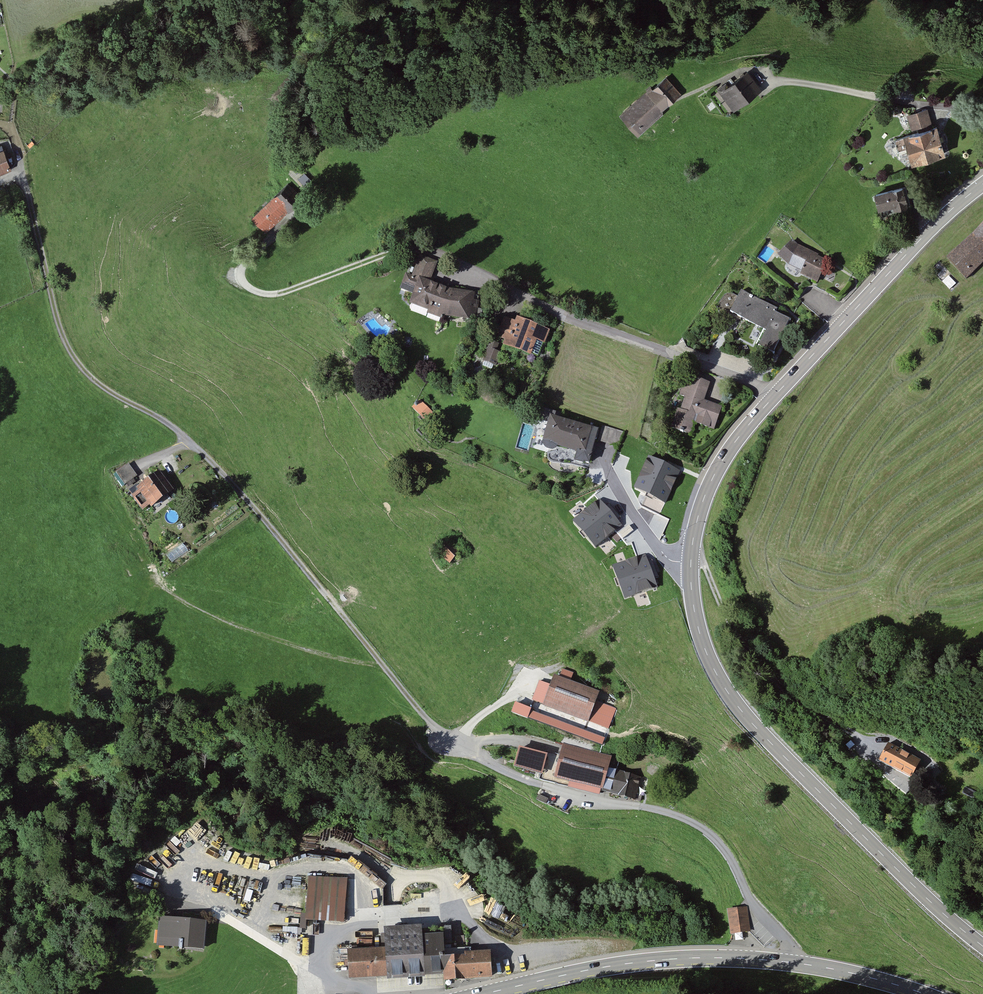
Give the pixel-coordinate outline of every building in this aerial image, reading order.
[(749,74),(721,94),(735,113),(762,92),(749,74)] [(664,80),(620,117),(637,136),(680,99),(664,80)] [(928,110),(908,116),(913,133),(933,127),(928,110)] [(936,129),(906,139),(914,166),(944,157),(936,129)] [(10,174),(0,149),(0,178),(10,174)] [(287,185),(252,217),(267,233),(301,201),(287,185)] [(904,189),(875,196),(879,212),(908,204),(904,189)] [(944,259),(961,278),(982,259),(982,225),(944,259)] [(827,260),(792,239),(778,254),(789,264),(817,280),(827,260)] [(435,261),(420,255),(412,276),(406,273),(401,287),(414,292),(410,302),(434,310),(470,317),(475,292),(450,289),(428,281),(435,261)] [(792,316),(741,291),(731,311),(764,327),(754,347),(773,356),(792,316)] [(549,331),(508,314),(498,338),(539,355),(549,331)] [(708,384),(689,377),(671,426),(690,434),(694,423),(713,430),(721,407),(702,401),(708,384)] [(424,418),(431,409),(419,399),(412,407),(424,418)] [(597,426),(552,414),(543,445),(588,457),(597,426)] [(614,443),(616,428),(603,426),(600,440),(614,443)] [(648,456),(633,486),(667,502),(681,471),(648,456)] [(116,472),(125,484),(137,475),(128,463),(116,472)] [(159,471),(139,486),(141,488),(132,495),(143,509),(151,503),(152,504),(172,490),(159,471)] [(576,519),(597,545),(622,525),(601,499),(576,519)] [(444,550),(458,557),(461,549),(448,543),(444,550)] [(613,564),(625,597),(658,586),(646,552),(613,564)] [(600,689),(554,674),(543,707),(589,722),(600,689)] [(574,722),(571,732),(582,736),(586,725),(574,722)] [(611,756),(564,743),(555,775),(603,788),(609,767),(611,756)] [(920,759),(888,743),(879,760),(911,777),(920,759)] [(548,754),(519,745),(513,763),(543,772),(548,754)] [(635,798),(641,776),(609,767),(603,788),(602,790),(635,798)] [(309,878),(307,914),(345,917),(348,881),(309,878)] [(749,930),(747,907),(729,910),(732,932),(749,930)] [(207,921),(160,917),(157,946),(204,950),(207,921)] [(752,930),(763,943),(772,935),(760,922),(752,930)] [(348,948),(350,977),(387,974),(387,977),(444,973),(444,978),(492,975),(491,950),(445,953),(444,931),(422,932),(421,924),(384,927),(385,946),(348,948)]
